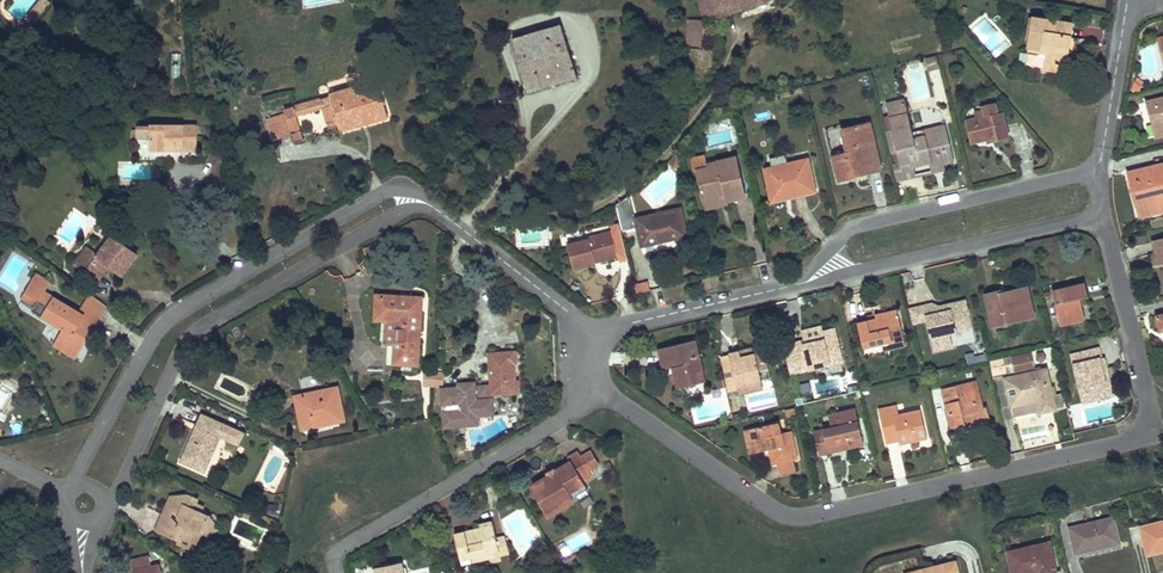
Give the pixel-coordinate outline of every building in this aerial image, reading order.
[(706,20),(771,0),(699,0),(706,20)] [(1073,24),(1033,18),(1028,54),(1039,55),(1039,54),(1047,55),(1045,68),(1057,70),(1059,58),(1067,59),(1070,41),(1073,24)] [(705,49),(706,20),(690,19),(688,49),(705,49)] [(578,77),(563,26),(513,41),(528,91),(578,77)] [(7,33),(8,36),(21,31),(24,33),(25,32),(28,43),(32,42),(27,27),(7,33)] [(28,43),(25,32),(24,33),(21,31),(8,36),(12,48),(28,43)] [(1067,59),(1059,58),(1057,70),(1065,72),(1067,59)] [(937,68),(935,59),(928,62),(929,70),(937,68)] [(1140,78),(1137,81),(1143,87),(1146,84),(1140,78)] [(389,117),(378,80),(330,94),(330,95),(285,109),(286,114),(267,119),(272,140),(292,135),(294,144),(305,141),(302,130),(297,131),(293,117),(297,116),(296,113),(323,106),(331,133),(341,130),(341,133),(360,127),(389,117)] [(918,137),(917,131),(912,132),(904,99),(888,103),(891,117),(882,120),(888,143),(897,140),(903,164),(893,166),(897,181),(916,176),(913,162),(919,160),(920,164),(925,163),(931,161),(932,166),(944,163),(954,160),(946,125),(933,128),(934,134),(926,136),(918,137)] [(1148,103),(1151,116),(1156,137),(1162,136),(1162,99),(1148,103)] [(1009,138),(1003,112),(999,113),(996,102),(982,105),(983,110),(984,117),(976,118),(965,121),(971,144),(987,141),(988,143),(998,141),(1009,138)] [(984,117),(983,110),(975,112),(976,118),(984,117)] [(880,164),(870,123),(842,129),(848,153),(834,156),(839,180),(856,176),(869,173),(868,168),(880,164)] [(178,147),(198,147),(198,126),(151,125),(151,127),(138,126),(138,130),(133,130),(133,136),(138,136),(138,139),(150,139),(150,151),(172,151),(178,151),(178,147)] [(926,136),(924,129),(917,131),(918,137),(926,136)] [(678,151),(670,153),(674,166),(682,164),(678,151)] [(717,162),(707,164),(706,157),(695,159),(697,170),(705,204),(728,200),(729,203),(736,201),(747,199),(737,157),(718,161),(717,162)] [(786,157),(772,160),(774,167),(788,164),(786,157)] [(816,191),(809,159),(788,164),(774,167),(765,169),(771,195),(794,190),(795,196),(804,194),(816,191)] [(944,163),(932,166),(934,172),(945,170),(944,163)] [(1129,173),(1134,195),(1140,217),(1162,212),(1162,165),(1129,173)] [(795,196),(794,190),(771,195),(772,201),(795,196)] [(729,203),(728,200),(705,204),(706,210),(729,206),(729,203)] [(687,236),(681,208),(636,219),(638,228),(642,246),(665,241),(687,236)] [(638,228),(636,219),(621,222),(624,232),(638,228)] [(617,252),(612,230),(586,237),(586,240),(568,245),(573,267),(580,265),(596,261),(595,258),(617,252)] [(134,252),(113,237),(98,256),(93,252),(82,267),(99,279),(105,271),(99,267),(104,261),(110,265),(123,275),(126,270),(130,265),(126,262),(134,252)] [(1153,242),(1155,249),(1159,263),(1162,262),(1162,240),(1153,242)] [(93,252),(88,248),(76,262),(82,267),(93,252)] [(138,255),(134,252),(126,262),(130,265),(138,255)] [(618,256),(617,252),(595,258),(596,261),(600,260),(618,256)] [(110,265),(104,261),(99,267),(105,271),(110,265)] [(50,283),(37,275),(23,299),(35,306),(32,311),(64,330),(55,347),(75,359),(84,344),(91,332),(84,327),(89,318),(78,312),(45,292),(50,283)] [(1088,296),(1085,283),(1053,291),(1062,325),(1085,319),(1080,298),(1088,296)] [(1034,316),(1028,287),(1015,290),(1002,293),(1000,291),(987,294),(993,325),(1034,316)] [(90,293),(82,305),(100,316),(106,306),(90,293)] [(397,315),(397,316),(397,321),(396,327),(395,342),(395,346),(394,364),(418,365),(422,297),(412,296),(412,298),(412,300),(403,299),(403,297),(389,296),(377,296),(375,314),(397,315)] [(933,303),(924,306),(927,320),(935,351),(953,347),(950,334),(972,329),(967,306),(950,310),(936,313),(933,303)] [(89,318),(96,322),(100,316),(82,305),(78,312),(89,318)] [(924,306),(910,309),(913,324),(927,320),(924,306)] [(906,345),(898,310),(883,314),(876,316),(876,320),(869,321),(868,317),(857,319),(864,349),(882,344),(893,342),(894,347),(906,345)] [(96,322),(89,318),(84,327),(91,332),(96,322)] [(386,326),(385,345),(395,346),(395,342),(396,327),(386,326)] [(842,361),(835,329),(822,332),(820,327),(811,329),(803,331),(805,341),(795,343),(802,371),(818,367),(842,361)] [(692,356),(689,342),(663,348),(668,369),(673,367),(678,366),(679,372),(674,373),(678,388),(698,384),(696,372),(704,370),(700,355),(692,356)] [(802,371),(795,343),(783,346),(789,374),(802,371)] [(766,352),(764,346),(749,349),(750,356),(766,352)] [(668,369),(663,348),(659,349),(663,369),(668,369)] [(1099,348),(1083,352),(1086,362),(1101,358),(1099,348)] [(771,378),(766,352),(750,356),(749,349),(741,351),(729,354),(730,356),(734,376),(738,390),(740,389),(762,384),(761,380),(771,378)] [(516,362),(516,352),(505,353),(490,354),(493,395),(518,392),(518,381),(515,382),(514,363),(516,362)] [(1027,352),(1011,356),(1015,371),(1030,368),(1027,352)] [(1086,362),(1083,352),(1072,355),(1083,402),(1113,395),(1110,382),(1106,383),(1102,369),(1106,368),(1104,357),(1101,358),(1086,362)] [(726,378),(734,376),(730,356),(721,358),(726,378)] [(1063,385),(1058,363),(1052,364),(1057,386),(1063,385)] [(706,382),(704,370),(696,372),(698,384),(706,382)] [(1047,370),(1005,379),(1011,406),(1037,400),(1040,413),(1055,409),(1064,407),(1061,394),(1052,396),(1047,370)] [(434,386),(434,373),(426,373),(425,385),(434,386)] [(983,408),(977,383),(943,390),(951,424),(962,422),(963,425),(974,422),(988,419),(986,408),(983,408)] [(763,389),(762,384),(740,389),(740,394),(763,389)] [(478,386),(442,388),(443,407),(460,406),(460,411),(443,412),(444,429),(480,427),(480,418),(495,417),(494,399),(478,400),(478,386)] [(344,420),(338,388),(308,394),(297,397),(303,429),(344,420)] [(742,405),(730,408),(733,420),(745,417),(742,405)] [(927,438),(921,410),(899,415),(893,416),(892,406),(879,409),(884,431),(897,428),(900,442),(900,445),(912,442),(927,438)] [(863,445),(855,409),(838,413),(841,425),(833,427),(816,430),(821,454),(844,449),(863,445)] [(793,410),(785,412),(787,419),(795,418),(793,410)] [(245,433),(202,413),(187,447),(180,462),(205,474),(221,438),(239,447),(245,433)] [(841,425),(838,413),(830,415),(833,427),(841,425)] [(781,433),(779,423),(749,429),(754,453),(770,450),(774,465),(778,464),(794,460),(797,459),(793,442),(784,444),(781,433)] [(900,442),(897,428),(884,431),(887,444),(900,442)] [(754,453),(749,429),(745,430),(751,454),(754,453)] [(793,442),(791,431),(781,433),(784,444),(793,442)] [(582,458),(579,452),(569,458),(570,461),(561,467),(553,472),(555,476),(551,478),(550,475),(539,482),(541,486),(535,490),(542,502),(539,503),(546,514),(576,497),(588,489),(583,481),(593,476),(591,473),(582,458)] [(592,453),(582,458),(591,473),(600,467),(592,453)] [(796,471),(794,460),(778,464),(780,474),(789,472),(796,471)] [(541,486),(539,482),(530,487),(539,503),(542,502),(535,490),(541,486)] [(182,497),(178,495),(169,503),(167,508),(176,512),(179,515),(178,518),(183,525),(180,531),(160,522),(157,531),(178,541),(177,544),(190,550),(192,543),(196,535),(202,530),(205,535),(207,537),(221,528),(212,514),(208,517),(202,511),(204,507),(196,503),(199,498),(189,494),(182,497)] [(576,497),(546,514),(547,517),(578,500),(576,497)] [(176,512),(167,508),(164,513),(160,522),(180,531),(183,525),(178,518),(179,515),(176,512)] [(252,520),(255,513),(246,508),(242,516),(252,520)] [(1120,543),(1115,518),(1070,528),(1076,553),(1120,543)] [(1141,527),(1148,554),(1162,550),(1162,522),(1141,527)] [(497,538),(494,526),(481,529),(474,530),(465,532),(471,558),(499,552),(500,556),(509,554),(505,536),(497,538)] [(205,535),(202,530),(196,535),(192,543),(198,546),(201,537),(205,535)] [(500,556),(499,552),(471,558),(465,532),(455,534),(462,564),(500,556)] [(1049,542),(1007,552),(1013,572),(1041,572),(1044,572),(1057,572),(1049,542)] [(149,557),(132,561),(135,572),(161,572),(159,565),(151,567),(149,557)] [(956,562),(913,572),(959,572),(956,562)]
